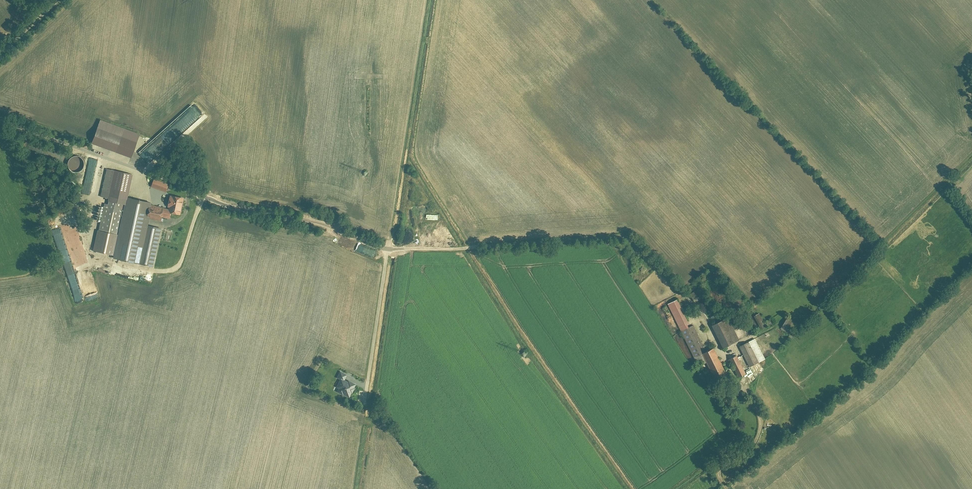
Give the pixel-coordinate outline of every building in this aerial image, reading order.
[(101,119),(98,127),(136,141),(138,133),(101,119)] [(98,127),(92,143),(130,157),(136,141),(98,127)] [(93,193),(99,161),(89,159),(83,191),(93,193)] [(92,250),(112,254),(125,197),(130,174),(107,169),(101,196),(108,198),(107,203),(103,203),(92,250)] [(169,184),(154,179),(152,187),(166,192),(169,184)] [(170,218),(171,213),(179,214),(183,197),(170,194),(167,206),(169,207),(168,209),(163,208),(161,216),(170,218)] [(111,257),(139,263),(147,225),(149,218),(160,220),(161,216),(163,208),(150,205),(150,203),(125,197),(112,254),(111,257)] [(161,228),(147,225),(139,263),(152,266),(161,228)] [(79,230),(65,234),(69,248),(70,248),(79,279),(88,277),(87,273),(91,272),(79,230)] [(95,262),(93,269),(118,275),(120,268),(95,262)] [(702,285),(691,292),(695,298),(706,291),(702,285)] [(706,299),(699,303),(707,315),(713,311),(706,299)] [(678,300),(669,304),(699,365),(707,361),(717,380),(726,376),(713,349),(707,352),(693,325),(689,327),(688,326),(690,325),(678,300)] [(759,313),(755,315),(761,330),(774,324),(771,317),(763,321),(759,313)] [(729,316),(713,324),(724,347),(740,339),(729,316)] [(787,316),(781,327),(793,333),(799,322),(787,316)] [(755,338),(740,346),(751,366),(766,358),(755,338)] [(737,354),(730,358),(740,376),(746,373),(737,354)] [(348,382),(341,379),(337,387),(340,388),(338,391),(350,397),(356,384),(349,381),(348,382)]
